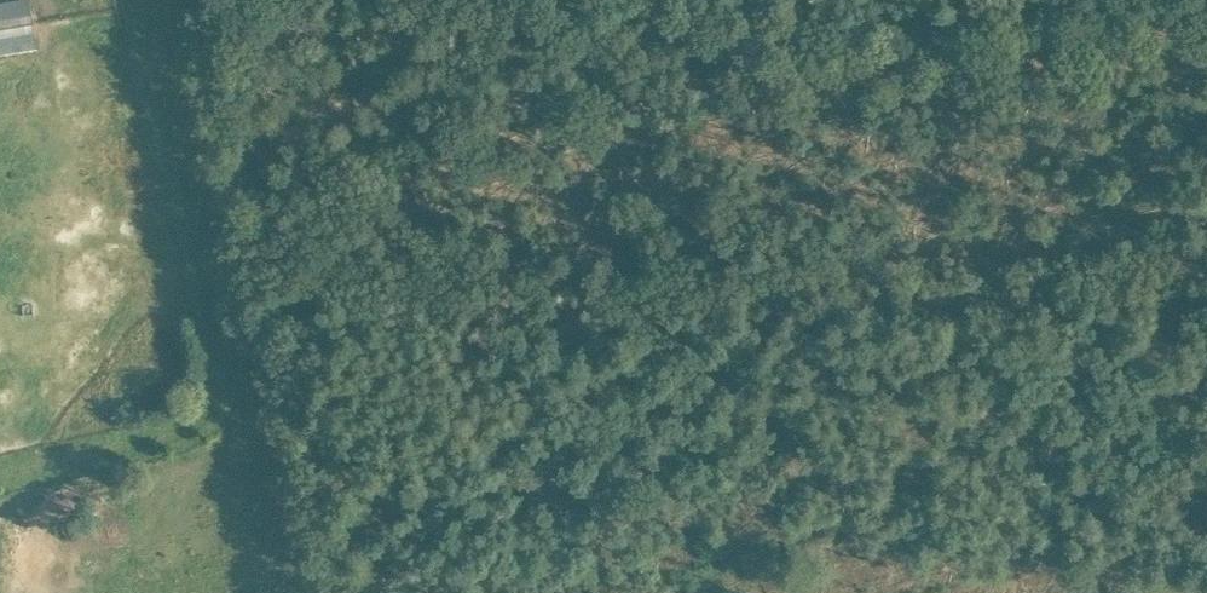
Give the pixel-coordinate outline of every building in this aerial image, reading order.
[(37,48),(29,0),(16,0),(0,3),(0,54),(37,48)]
